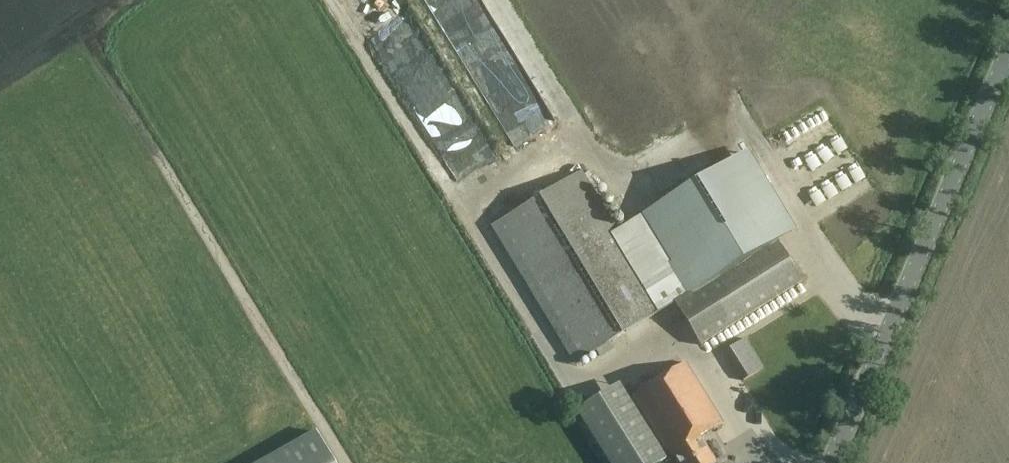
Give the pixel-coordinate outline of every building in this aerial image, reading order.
[(748,150),(617,230),(581,171),(491,226),(575,364),(796,230),(748,150)] [(777,242),(675,305),(700,346),(802,282),(777,242)] [(763,369),(745,339),(724,354),(742,383),(763,369)] [(633,387),(679,462),(710,462),(712,462),(694,433),(721,416),(684,356),(633,387)] [(622,389),(612,396),(579,416),(609,462),(661,462),(666,460),(628,399),(622,389)] [(316,433),(262,462),(333,462),(316,433)]
